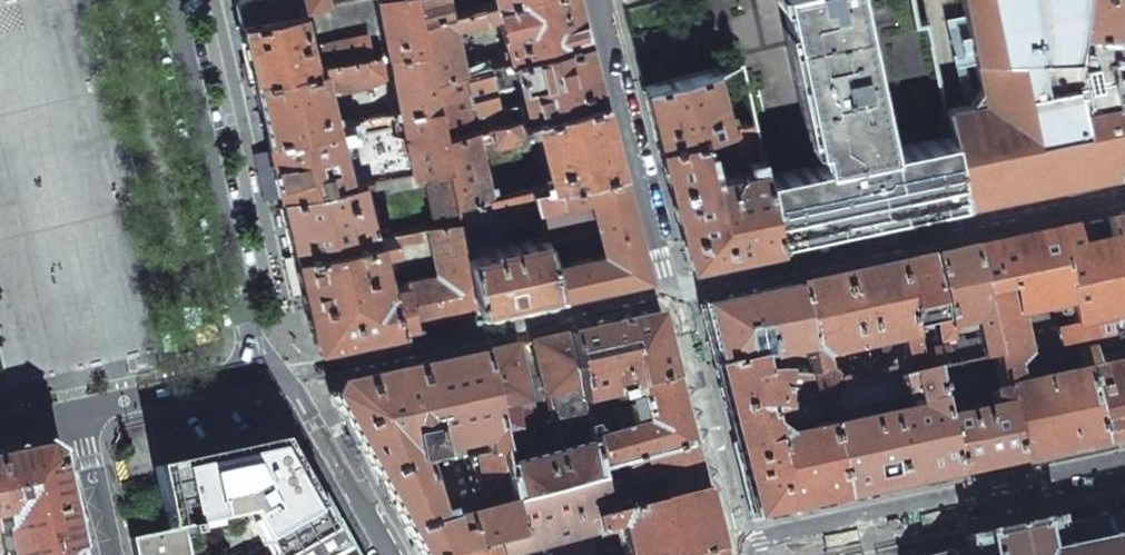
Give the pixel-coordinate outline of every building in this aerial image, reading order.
[(234,1),(239,20),(299,9),(320,5),(326,3),(328,3),(327,0),(237,0),(234,1)] [(376,11),(385,53),(423,45),(418,25),(413,0),(374,0),(376,11)] [(418,25),(463,13),(461,2),(449,5),(448,0),(413,0),(418,25)] [(495,3),(497,13),(509,60),(585,40),(584,33),(576,0),(506,0),(495,3)] [(702,22),(732,15),(728,0),(697,0),(702,22)] [(822,162),(888,148),(855,0),(785,0),(822,162)] [(1006,120),(1002,121),(1004,126),(1007,126),(1024,130),(1041,22),(1008,18),(1011,0),(960,0),(967,34),(984,30),(1006,120)] [(1008,18),(1041,22),(1043,7),(1049,7),(1049,0),(1011,0),(1008,18)] [(1046,23),(1078,27),(1082,0),(1049,0),(1049,7),(1046,23)] [(1078,27),(1114,32),(1119,0),(1082,0),(1078,27)] [(463,13),(418,25),(423,45),(430,80),(463,72),(455,29),(486,20),(486,16),(497,13),(495,3),(463,13)] [(299,9),(239,20),(247,56),(253,80),(311,68),(307,47),(299,9)] [(1114,32),(1078,27),(1046,23),(1041,22),(1024,130),(1014,193),(1067,182),(1124,170),(1124,33),(1114,32)] [(974,70),(980,99),(984,118),(989,117),(990,123),(1002,121),(1006,120),(984,30),(967,34),(974,70)] [(363,36),(307,47),(311,68),(320,66),(325,65),(371,56),(369,40),(363,36)] [(585,40),(509,60),(516,87),(519,99),(523,118),(532,116),(600,98),(598,89),(585,40)] [(423,45),(385,53),(397,113),(435,105),(430,80),(423,45)] [(371,56),(325,65),(331,92),(365,86),(383,77),(378,55),(371,56)] [(496,56),(475,61),(476,68),(498,62),(496,56)] [(463,72),(430,80),(435,105),(442,139),(476,130),(488,127),(521,119),(523,118),(519,99),(501,104),(498,92),(516,87),(509,60),(498,62),(476,68),(463,72)] [(311,68),(253,80),(260,111),(266,137),(333,125),(320,66),(311,68)] [(712,70),(727,127),(732,126),(718,68),(712,70)] [(655,133),(658,145),(697,135),(703,134),(727,127),(712,70),(643,87),(655,133)] [(365,86),(331,92),(331,96),(366,90),(365,86)] [(600,98),(532,116),(549,183),(618,168),(616,161),(600,98)] [(948,126),(971,121),(984,118),(980,99),(967,102),(944,107),(948,126)] [(435,105),(397,113),(409,171),(422,169),(447,164),(442,139),(435,105)] [(397,113),(347,122),(349,128),(352,127),(354,135),(336,138),(346,183),(369,179),(409,171),(397,113)] [(987,130),(1004,126),(1002,121),(990,123),(989,117),(984,118),(986,125),(987,130)] [(997,197),(1007,126),(1004,126),(987,130),(986,125),(984,118),(971,121),(948,126),(950,135),(950,138),(956,164),(963,198),(964,204),(983,200),(990,199),(997,197)] [(521,119),(488,127),(490,136),(491,142),(496,145),(521,138),(523,128),(521,119)] [(737,134),(742,157),(745,156),(758,153),(751,121),(735,125),(737,134)] [(347,122),(333,125),(336,138),(354,135),(352,127),(349,128),(347,122)] [(333,125),(266,137),(274,169),(280,196),(346,183),(336,138),(333,125)] [(703,134),(705,141),(737,134),(735,125),(732,126),(727,127),(703,134)] [(1014,193),(1024,130),(1007,126),(997,197),(1014,193)] [(488,127),(476,130),(478,139),(490,136),(488,127)] [(476,130),(442,139),(447,164),(456,204),(491,196),(478,139),(476,130)] [(674,210),(688,263),(738,252),(777,244),(776,238),(769,204),(762,175),(758,153),(745,156),(747,170),(715,177),(707,145),(701,147),(697,135),(658,145),(674,210)] [(762,175),(769,204),(956,164),(950,138),(950,135),(888,148),(822,162),(762,175)] [(447,164),(422,169),(434,226),(459,221),(456,204),(447,164)] [(769,204),(776,238),(829,227),(871,218),(919,208),(963,198),(956,164),(769,204)] [(549,183),(531,188),(535,206),(584,196),(598,245),(548,256),(556,292),(606,281),(645,272),(621,178),(618,168),(549,183)] [(346,183),(280,196),(287,227),(293,253),(372,238),(369,225),(360,188),(371,186),(369,179),(346,183)] [(531,188),(491,196),(497,226),(538,218),(535,206),(531,188)] [(491,196),(456,204),(459,221),(465,251),(501,243),(497,226),(491,196)] [(584,196),(535,206),(538,218),(542,234),(548,256),(598,245),(584,196)] [(1109,218),(1114,240),(1124,291),(1124,214),(1109,218)] [(399,217),(369,225),(372,238),(392,235),(402,233),(399,217)] [(434,226),(428,227),(437,274),(468,268),(465,251),(459,221),(434,226)] [(1053,329),(1057,344),(1069,341),(1072,355),(1079,353),(1095,350),(1124,343),(1124,291),(1114,240),(1077,248),(1072,226),(1013,238),(969,248),(993,355),(1000,389),(1018,385),(1013,365),(1024,354),(1015,315),(1067,304),(1071,324),(1053,329)] [(402,233),(392,235),(394,242),(421,237),(419,229),(402,233)] [(501,243),(465,251),(468,268),(477,308),(522,299),(556,292),(548,256),(542,234),(501,243)] [(372,238),(293,253),(304,300),(315,342),(360,333),(396,326),(387,285),(379,248),(394,245),(394,242),(392,235),(372,238)] [(949,341),(954,363),(993,355),(969,248),(964,249),(931,256),(947,329),(971,323),(975,340),(962,343),(961,338),(949,341)] [(915,353),(919,371),(930,368),(954,363),(949,341),(947,329),(931,256),(927,257),(896,264),(910,330),(932,326),(937,349),(915,353)] [(815,393),(838,389),(919,371),(915,353),(910,330),(896,264),(840,276),(793,285),(807,350),(812,375),(815,393)] [(437,274),(405,281),(413,322),(446,315),(477,308),(468,268),(437,274)] [(405,281),(387,285),(396,326),(413,322),(405,281)] [(699,305),(715,368),(752,361),(755,362),(790,354),(792,361),(797,360),(795,353),(807,350),(793,285),(740,297),(699,305)] [(607,325),(568,333),(583,402),(615,394),(618,401),(632,397),(630,390),(638,388),(637,387),(672,377),(657,314),(607,325)] [(568,333),(531,342),(543,397),(550,396),(557,418),(556,418),(563,450),(503,466),(509,492),(512,503),(599,479),(598,471),(588,428),(584,406),(583,402),(568,333)] [(516,345),(479,353),(499,445),(529,438),(534,430),(528,406),(531,406),(516,345)] [(1079,353),(1083,369),(1100,444),(1124,438),(1124,360),(1098,366),(1095,350),(1079,353)] [(486,497),(509,492),(503,466),(499,445),(479,353),(403,369),(336,383),(330,397),(377,479),(406,531),(446,521),(444,512),(438,514),(423,462),(438,458),(438,453),(484,443),(487,455),(470,458),(476,485),(481,483),(483,491),(484,491),(486,497)] [(715,368),(754,518),(803,508),(842,500),(825,424),(822,425),(815,393),(812,375),(792,374),(755,362),(752,361),(715,368)] [(825,424),(842,500),(902,487),(954,475),(938,407),(930,368),(919,371),(838,389),(842,407),(903,394),(902,386),(911,384),(916,408),(872,417),(871,412),(865,414),(867,419),(841,425),(840,418),(824,421),(825,424)] [(1083,369),(1018,385),(1000,389),(1017,462),(1060,452),(1100,444),(1083,369)] [(596,426),(588,428),(598,471),(690,447),(679,406),(672,377),(637,387),(638,388),(641,402),(628,405),(631,419),(634,428),(602,436),(600,431),(596,432),(596,426)] [(938,407),(954,475),(990,468),(1017,462),(1000,389),(990,391),(993,405),(949,415),(947,405),(938,407)] [(590,405),(584,406),(588,428),(596,426),(590,405)] [(628,405),(610,410),(614,424),(631,419),(628,405)] [(6,554),(69,554),(71,552),(76,551),(55,454),(41,445),(12,452),(0,454),(0,528),(6,554)] [(607,514),(701,490),(692,453),(690,447),(598,471),(599,479),(607,514)] [(162,474),(174,529),(183,527),(184,535),(192,533),(190,525),(244,513),(268,554),(280,554),(337,522),(332,513),(329,508),(316,484),(301,458),(284,467),(273,450),(162,474)] [(457,554),(510,554),(616,527),(623,554),(690,554),(716,548),(715,542),(701,490),(607,514),(599,479),(512,503),(519,538),(457,554)] [(406,531),(419,554),(457,554),(519,538),(512,503),(509,492),(486,497),(488,509),(453,519),(450,510),(444,512),(446,521),(406,531)] [(1053,516),(969,534),(966,534),(964,535),(967,548),(952,551),(950,547),(945,548),(946,551),(929,554),(1124,554),(1124,510),(1105,514),(1104,511),(1099,513),(1099,516),(1060,524),(1058,514),(1053,516)] [(337,522),(280,554),(356,554),(337,522)] [(184,535),(183,527),(174,529),(130,538),(134,554),(189,554),(184,535)]
